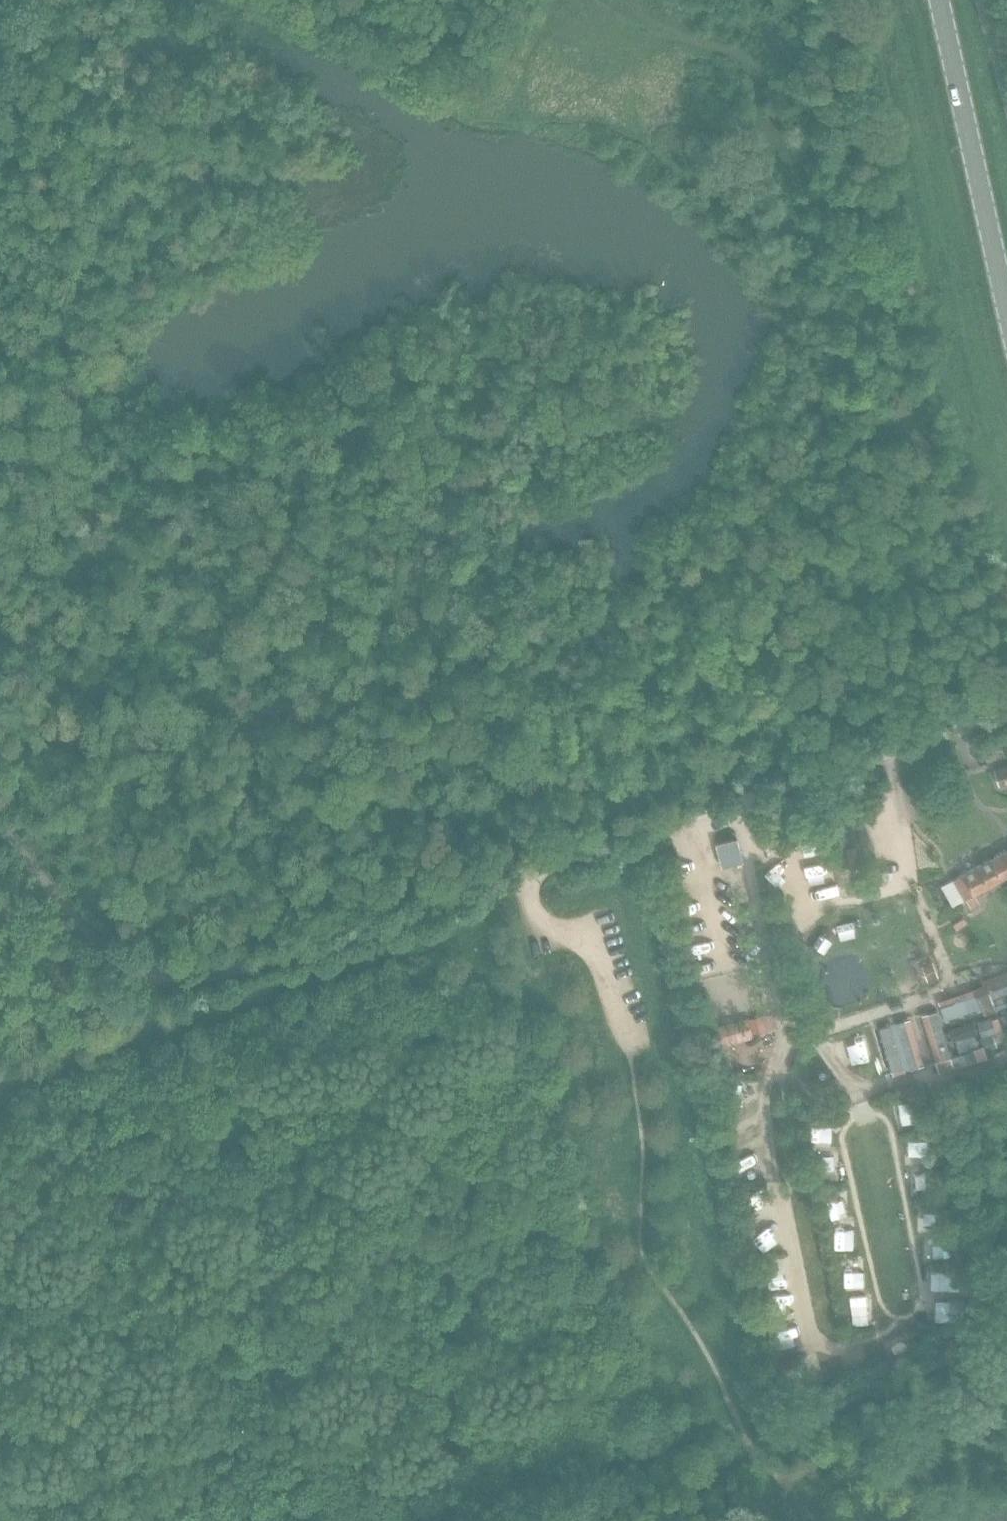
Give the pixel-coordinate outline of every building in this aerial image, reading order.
[(893,697),(901,693),(896,685),(889,688),(893,697)] [(1001,783),(1006,781),(1006,765),(996,768),(1001,783)] [(716,843),(721,864),(742,859),(737,838),(716,843)] [(966,897),(972,907),(980,902),(975,893),(1002,878),(1006,875),(1006,848),(953,878),(964,898),(966,897)] [(983,984),(988,999),(989,999),(1006,992),(1006,975),(983,984)] [(981,1006),(975,987),(938,1000),(945,1019),(981,1006)] [(713,1047),(753,1037),(752,1033),(766,1030),(762,1014),(708,1028),(713,1047)] [(952,1041),(976,1033),(972,1020),(948,1028),(952,1041)]
